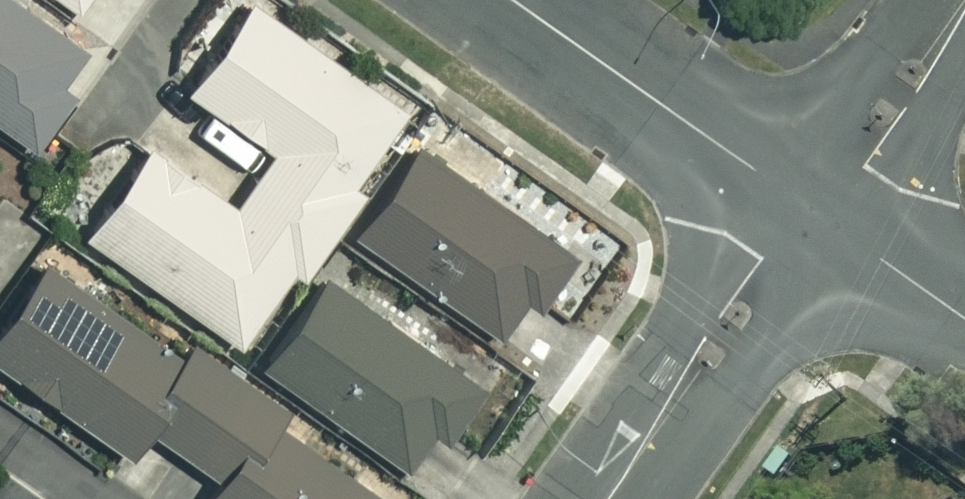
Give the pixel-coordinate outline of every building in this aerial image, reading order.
[(29,0),(0,0),(0,113),(33,137),(96,47),(29,0)] [(97,14),(107,0),(76,0),(97,14)] [(268,0),(257,0),(195,88),(279,147),(241,202),(155,141),(91,232),(251,344),(418,105),(268,0)] [(582,248),(424,144),(364,235),(507,329),(532,290),(548,300),(582,248)] [(51,259),(0,333),(0,356),(135,450),(153,425),(226,475),(210,498),(407,498),(285,414),(292,404),(200,339),(189,355),(51,259)] [(509,398),(334,273),(270,363),(405,460),(439,413),(478,441),(509,398)]
